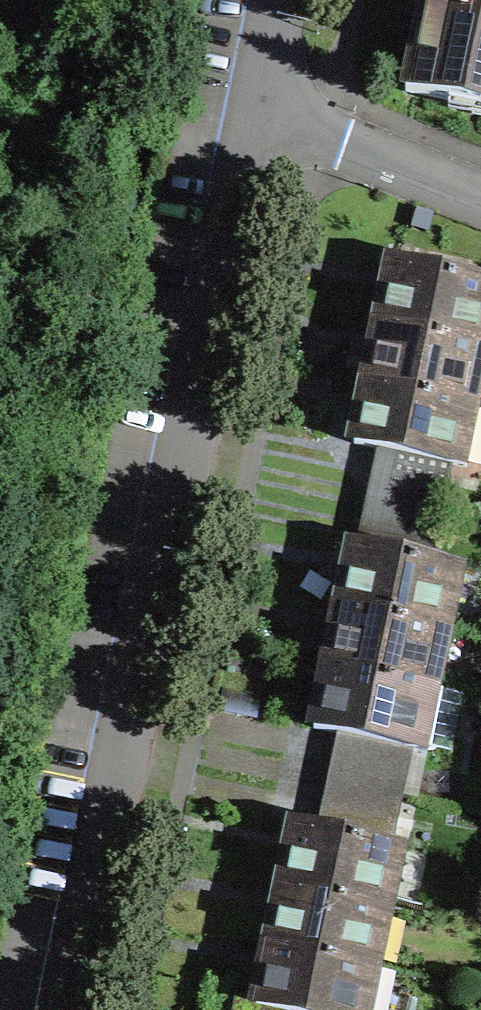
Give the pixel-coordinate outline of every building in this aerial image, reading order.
[(407,90),(480,106),(480,0),(426,0),(407,90)] [(391,263),(380,318),(379,324),(479,345),(480,334),(480,282),(391,263)] [(466,404),(479,345),(379,324),(367,378),(366,383),(466,404)] [(376,482),(440,496),(447,463),(454,465),(466,404),(366,383),(354,439),(353,444),(383,450),(376,482)] [(440,496),(376,482),(370,512),(369,516),(433,529),(440,496)] [(339,607),(440,628),(453,567),(426,561),(433,529),(369,516),(362,548),(352,546),(341,601),(339,607)] [(328,660),(327,666),(428,687),(440,628),(339,607),(328,660)] [(415,750),(428,687),(327,666),(315,723),(313,728),(344,735),(337,765),(401,779),(408,748),(415,750)] [(394,812),(401,779),(337,765),(331,795),(330,799),(394,812)] [(323,831),(294,825),(282,880),(281,886),(382,907),(394,846),(387,844),(394,812),(330,799),(323,831)] [(369,966),(382,907),(281,886),(270,940),(269,945),(369,966)] [(269,945),(257,1002),(256,1006),(275,1009),(360,1009),(369,966),(269,945)]
